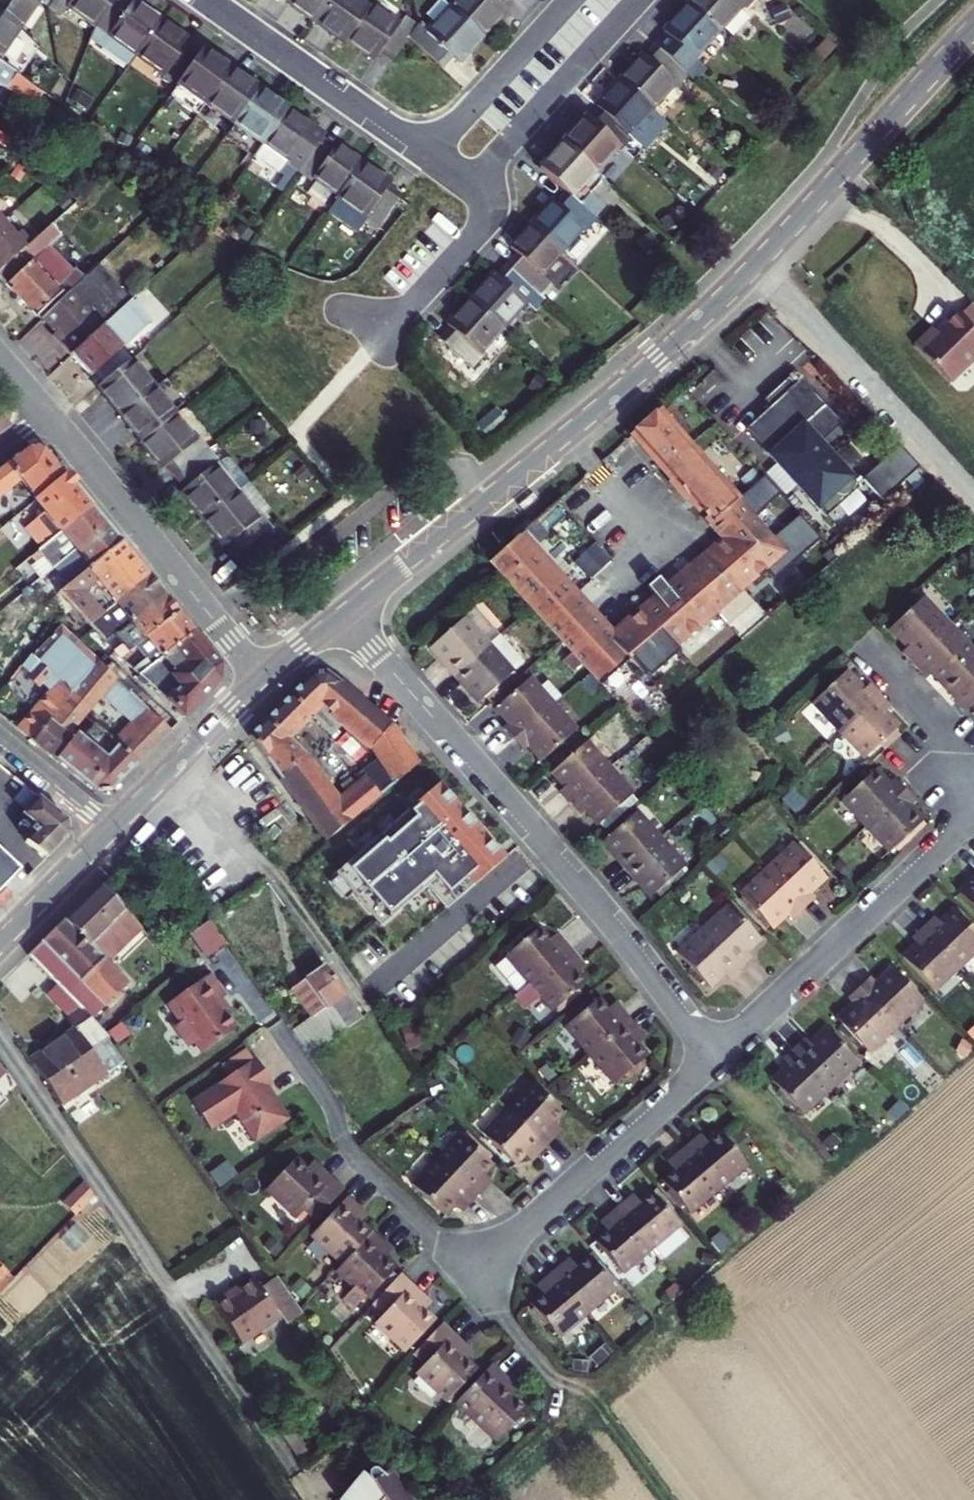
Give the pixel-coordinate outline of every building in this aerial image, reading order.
[(20,26),(37,0),(0,0),(0,11),(20,25),(20,26)] [(96,25),(115,0),(52,0),(48,6),(60,14),(68,4),(96,25)] [(161,17),(137,0),(130,0),(129,1),(128,0),(115,0),(96,25),(90,35),(129,62),(136,52),(161,17)] [(288,4),(314,24),(331,0),(291,0),(288,4)] [(354,0),(331,0),(314,24),(342,44),(366,9),(354,0)] [(447,9),(478,38),(502,11),(495,5),(500,0),(455,0),(447,9)] [(686,6),(716,33),(740,6),(743,9),(751,0),(691,0),(686,6)] [(397,25),(370,5),(366,9),(342,44),(344,40),(372,60),(377,52),(389,61),(406,38),(414,26),(415,26),(403,17),(397,25)] [(653,48),(685,77),(683,74),(696,61),(694,58),(716,33),(686,6),(663,31),(666,34),(653,48)] [(455,64),(478,38),(447,9),(425,33),(416,24),(415,26),(414,26),(406,38),(439,67),(448,57),(455,64)] [(20,26),(20,25),(0,11),(0,55),(20,26)] [(176,81),(198,50),(186,42),(189,38),(161,17),(136,52),(164,73),(161,78),(172,86),(176,81)] [(204,102),(229,67),(201,46),(198,50),(176,81),(204,102)] [(675,88),(685,77),(653,48),(643,59),(639,56),(616,82),(647,110),(670,84),(675,88)] [(27,100),(36,88),(0,60),(0,83),(27,100)] [(232,122),(258,87),(229,67),(204,102),(232,122)] [(172,86),(168,93),(196,113),(204,102),(176,81),(172,86)] [(623,136),(647,110),(616,82),(593,107),(597,110),(587,121),(618,150),(627,140),(623,136)] [(286,108),(258,87),(232,122),(260,142),(286,108)] [(296,173),(320,139),(307,129),(310,126),(286,108),(260,142),(252,153),(278,172),(284,163),(296,173)] [(617,151),(618,150),(587,121),(583,118),(560,143),(591,172),(613,147),(617,151)] [(232,122),(224,134),(252,154),(252,153),(260,142),(232,122)] [(335,194),(360,161),(335,142),(332,147),(320,139),(296,173),(307,180),(310,176),(335,194)] [(560,143),(537,170),(562,194),(590,219),(602,207),(589,195),(601,182),(591,172),(560,143)] [(360,161),(335,194),(334,196),(362,217),(359,221),(371,230),(397,194),(385,185),(388,182),(360,161)] [(549,201),(528,225),(558,252),(578,229),(582,233),(593,222),(590,219),(562,194),(553,205),(549,201)] [(33,240),(22,227),(17,232),(0,213),(0,268),(33,240)] [(41,315),(43,314),(85,276),(80,270),(76,275),(74,272),(59,285),(35,259),(50,245),(63,234),(52,222),(33,240),(0,268),(0,274),(41,315)] [(537,276),(558,252),(528,225),(507,248),(514,255),(504,266),(536,296),(546,284),(537,276)] [(59,285),(74,272),(50,245),(35,259),(59,285)] [(53,334),(70,353),(130,298),(99,264),(85,276),(43,314),(57,330),(53,334)] [(526,306),(536,296),(504,266),(494,277),(491,274),(467,299),(498,329),(522,303),(526,306)] [(130,298),(70,353),(90,375),(95,370),(103,379),(131,357),(121,346),(150,319),(130,298)] [(476,354),(498,329),(467,299),(444,325),(448,328),(438,338),(470,367),(479,357),(476,354)] [(973,303),(960,315),(957,312),(937,332),(934,329),(915,347),(952,383),(973,361),(973,304),(973,303)] [(97,384),(120,411),(153,384),(131,357),(103,379),(97,384)] [(120,411),(142,439),(175,411),(153,384),(120,411)] [(744,441),(825,529),(858,498),(819,455),(841,435),(800,390),(794,395),(787,389),(778,397),(762,411),(769,418),(744,441)] [(196,437),(175,411),(142,439),(163,464),(168,461),(177,472),(210,444),(201,434),(196,437)] [(773,589),(819,548),(797,524),(770,548),(752,528),(778,503),(763,487),(736,511),(660,427),(657,423),(633,444),(674,490),(673,497),(680,505),(688,505),(726,549),(669,599),(657,586),(645,598),(656,610),(613,648),(519,547),(487,576),(603,694),(631,668),(650,688),(680,661),(675,656),(763,578),(773,589)] [(181,485),(203,513),(237,486),(248,478),(249,477),(230,453),(225,453),(220,457),(210,444),(177,472),(185,482),(181,485)] [(0,465),(0,494),(20,479),(34,498),(65,473),(43,445),(28,445),(0,465)] [(895,456),(859,489),(879,511),(916,478),(895,456)] [(65,473),(34,498),(59,529),(90,504),(65,473)] [(248,478),(237,486),(260,514),(264,510),(271,505),(248,478)] [(260,514),(237,486),(203,513),(226,541),(230,537),(240,548),(273,521),(264,510),(260,514)] [(105,523),(90,504),(59,529),(36,548),(28,554),(33,559),(40,553),(52,566),(73,548),(105,523)] [(49,582),(57,591),(118,539),(105,523),(73,548),(81,556),(59,574),(49,582)] [(95,578),(113,601),(145,572),(118,539),(57,591),(93,626),(97,622),(93,617),(101,611),(82,590),(95,578)] [(598,540),(577,562),(594,579),(616,557),(598,540)] [(81,556),(73,548),(52,566),(59,574),(81,556)] [(36,579),(52,566),(40,553),(33,559),(25,566),(36,579)] [(93,626),(104,638),(160,592),(145,572),(113,601),(101,611),(93,617),(97,622),(93,626)] [(483,601),(494,591),(486,583),(476,591),(483,601)] [(142,637),(145,635),(176,611),(160,592),(104,638),(110,645),(133,627),(142,637)] [(903,659),(911,669),(950,633),(923,604),(891,634),(907,652),(903,659)] [(176,611),(145,635),(155,647),(140,656),(146,663),(191,630),(176,611)] [(48,684),(16,723),(32,736),(60,702),(70,690),(96,660),(59,626),(55,621),(19,661),(28,668),(25,672),(37,682),(40,678),(48,684)] [(191,630),(146,663),(142,666),(136,659),(130,665),(180,710),(214,678),(215,660),(191,630)] [(940,689),(973,659),(950,633),(911,669),(923,681),(928,676),(940,689)] [(428,662),(453,688),(483,660),(458,634),(428,662)] [(120,654),(127,649),(121,642),(114,648),(120,654)] [(517,678),(492,652),(483,660),(453,688),(477,715),(517,678)] [(146,663),(140,656),(136,659),(142,666),(146,663)] [(973,659),(940,689),(965,716),(973,709),(973,659)] [(111,704),(117,699),(140,720),(134,725),(133,727),(149,743),(167,725),(96,660),(70,690),(60,702),(77,715),(98,693),(111,704)] [(340,683),(314,672),(310,673),(244,739),(323,841),(342,826),(377,798),(365,782),(331,808),(304,763),(285,740),(320,704),(368,755),(392,786),(412,770),(401,743),(340,683)] [(839,735),(878,699),(869,689),(863,695),(846,676),(813,705),(839,735)] [(511,750),(549,714),(520,682),(488,711),(506,731),(499,736),(511,750)] [(134,725),(140,720),(117,699),(111,704),(134,725)] [(889,712),(878,699),(839,735),(864,763),(879,750),(895,735),(898,733),(883,717),(889,712)] [(60,702),(32,736),(92,785),(107,787),(134,758),(117,743),(104,732),(105,731),(91,720),(79,734),(69,726),(77,715),(60,702)] [(572,739),(549,714),(511,750),(520,759),(526,753),(539,768),(572,739)] [(133,727),(117,743),(134,758),(149,743),(133,727)] [(895,735),(879,750),(882,753),(898,738),(895,735)] [(569,813),(607,777),(583,750),(551,779),(565,795),(558,800),(569,813)] [(630,803),(607,777),(569,813),(578,823),(585,816),(598,831),(630,803)] [(902,795),(893,785),(886,791),(874,777),(842,806),(863,830),(902,795)] [(63,816),(21,781),(9,797),(20,806),(17,810),(32,823),(21,836),(40,851),(64,826),(63,816)] [(499,867),(435,789),(330,877),(374,932),(420,893),(439,917),(499,867)] [(902,795),(863,830),(886,856),(890,851),(915,830),(917,827),(905,813),(913,807),(902,795)] [(635,808),(630,803),(598,831),(603,837),(635,808)] [(626,873),(658,844),(635,818),(603,847),(626,873)] [(915,830),(890,851),(894,855),(918,833),(915,830)] [(682,871),(658,844),(626,873),(650,900),(682,871)] [(11,860),(0,849),(0,873),(11,860)] [(761,875),(795,913),(806,903),(800,896),(817,881),(789,850),(761,875)] [(795,913),(761,875),(735,900),(763,930),(776,918),(784,923),(795,913)] [(956,895),(973,915),(973,878),(956,895)] [(115,972),(147,939),(97,886),(40,940),(41,945),(33,953),(87,1008),(93,1015),(125,982),(115,972)] [(738,954),(750,943),(721,911),(697,934),(732,972),(744,960),(738,954)] [(955,967),(973,950),(973,934),(953,911),(939,925),(932,918),(920,929),(955,967)] [(201,923),(182,937),(201,963),(221,949),(201,923)] [(955,967),(920,929),(908,939),(915,946),(901,959),(930,990),(955,967)] [(732,972),(697,934),(672,957),(701,989),(714,976),(720,982),(732,972)] [(517,1002),(571,960),(558,943),(552,948),(543,937),(509,965),(510,966),(496,977),(517,1002)] [(584,976),(571,960),(517,1002),(514,1004),(524,1017),(540,1005),(551,1020),(586,993),(579,983),(584,976)] [(307,1060),(357,1021),(317,965),(288,989),(308,1015),(287,1033),(307,1060)] [(855,988),(890,1026),(917,1001),(889,970),(872,984),(866,978),(855,988)] [(204,973),(161,1002),(174,1021),(168,1025),(183,1046),(189,1041),(196,1051),(230,1028),(212,1001),(219,996),(204,973)] [(863,1050),(890,1026),(855,988),(846,996),(852,1002),(835,1019),(863,1050)] [(42,1068),(75,1103),(126,1056),(107,1029),(93,1015),(87,1008),(71,1023),(80,1033),(42,1068)] [(566,1039),(586,1065),(629,1033),(616,1015),(608,1022),(601,1012),(566,1039)] [(789,1048),(824,1087),(850,1062),(821,1031),(806,1045),(800,1037),(789,1048)] [(629,1033),(586,1065),(610,1096),(644,1070),(630,1051),(638,1044),(629,1033)] [(240,1045),(214,1063),(224,1078),(250,1062),(240,1045)] [(824,1087),(789,1048),(778,1058),(784,1065),(768,1080),(797,1111),(824,1087)] [(224,1078),(185,1100),(203,1131),(229,1116),(247,1145),(283,1123),(262,1088),(267,1086),(252,1061),(250,1062),(224,1078)] [(506,1114),(542,1151),(558,1135),(552,1129),(561,1120),(531,1089),(506,1114)] [(528,1165),(542,1151),(506,1114),(481,1139),(511,1169),(521,1159),(528,1165)] [(689,1154),(723,1194),(752,1170),(724,1136),(712,1146),(706,1140),(689,1154)] [(432,1165),(468,1203),(485,1186),(478,1179),(488,1171),(458,1140),(432,1165)] [(695,1217),(723,1194),(689,1154),(675,1167),(681,1173),(667,1184),(695,1217)] [(313,1221),(342,1191),(318,1169),(313,1175),(294,1158),(264,1191),(295,1219),(303,1211),(313,1221)] [(408,1189),(438,1220),(448,1210),(454,1217),(468,1203),(432,1165),(408,1189)] [(94,1196),(85,1184),(64,1206),(75,1216),(94,1196)] [(686,1228),(658,1195),(649,1203),(642,1196),(623,1212),(657,1253),(686,1228)] [(340,1267),(335,1272),(371,1233),(360,1222),(365,1216),(348,1199),(310,1237),(340,1267)] [(630,1276),(657,1253),(623,1212),(609,1225),(614,1231),(600,1242),(630,1276)] [(362,1299),(364,1301),(395,1269),(384,1258),(390,1252),(371,1233),(335,1272),(351,1288),(341,1299),(352,1310),(362,1299)] [(18,1279),(0,1257),(0,1294),(18,1279)] [(618,1293),(591,1258),(575,1270),(567,1265),(557,1273),(589,1315),(618,1293)] [(283,1322),(301,1310),(275,1272),(259,1282),(253,1277),(226,1296),(224,1293),(211,1301),(238,1341),(278,1314),(283,1322)] [(560,1338),(589,1315),(557,1273),(546,1281),(551,1288),(533,1302),(560,1338)] [(423,1295),(401,1274),(374,1303),(385,1313),(377,1321),(407,1350),(436,1318),(418,1301),(423,1295)] [(464,1344),(440,1323),(413,1352),(425,1363),(417,1372),(449,1400),(476,1369),(457,1351),(464,1344)] [(514,1385),(491,1364),(455,1403),(497,1442),(527,1410),(508,1392),(514,1385)] [(390,1466),(381,1472),(368,1466),(363,1474),(359,1471),(336,1497),(340,1499),(380,1499),(382,1498),(383,1499),(413,1499),(390,1466)]
